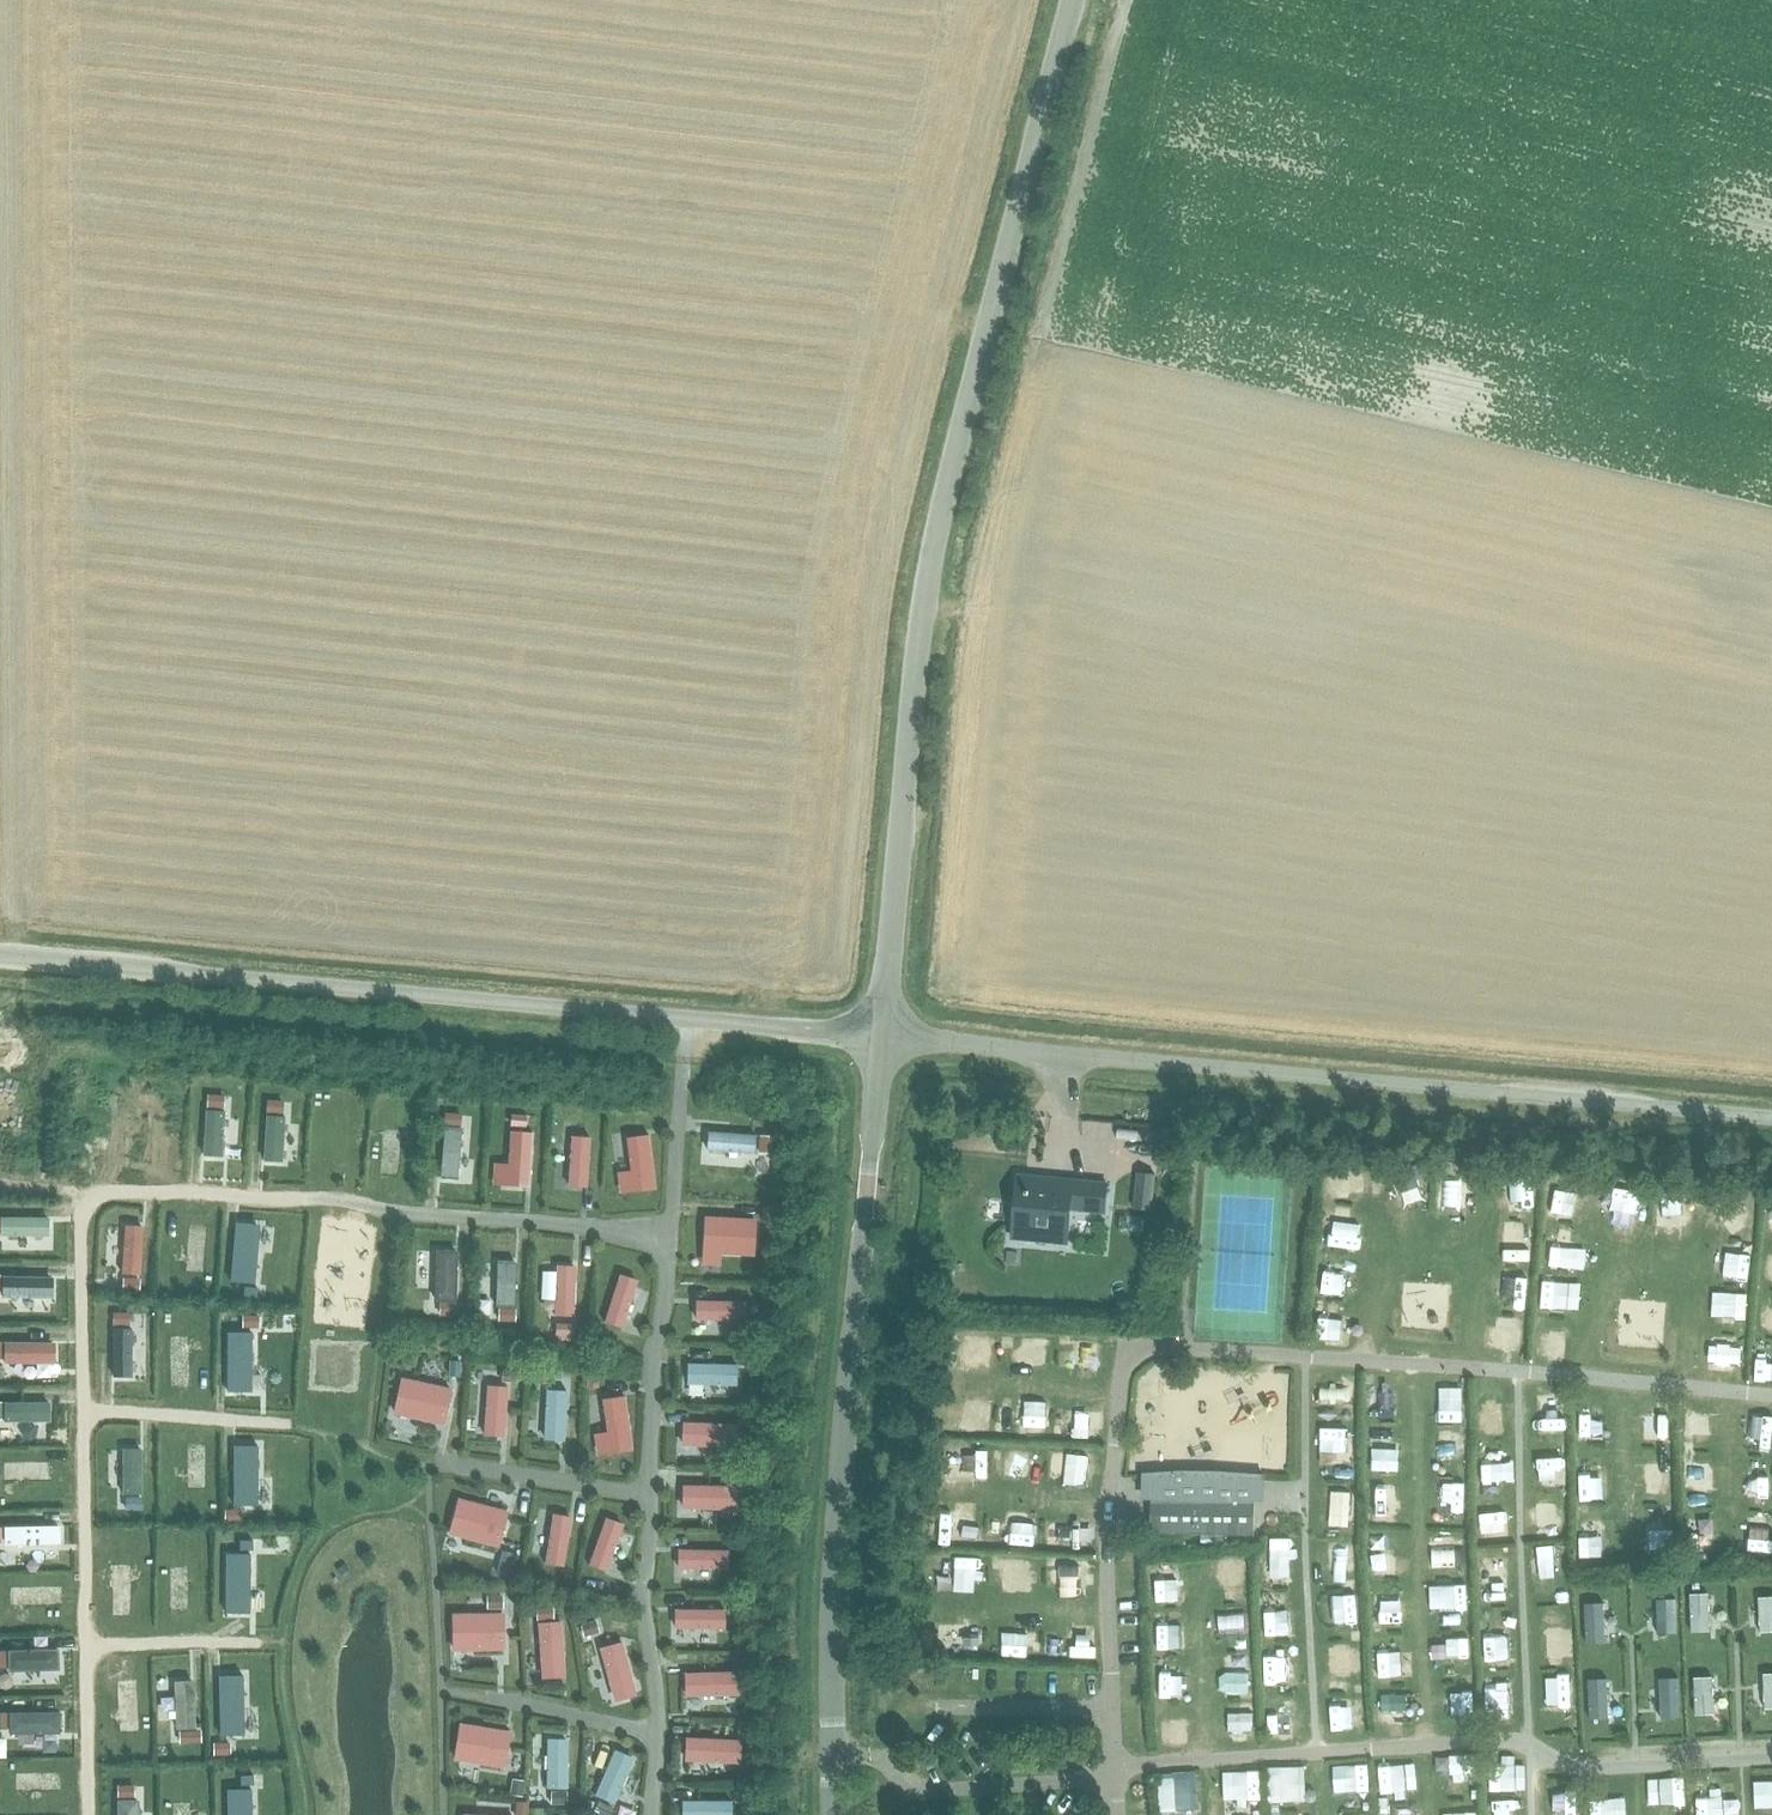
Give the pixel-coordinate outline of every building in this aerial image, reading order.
[(225,1107),(205,1106),(202,1152),(223,1153),(225,1107)] [(286,1114),(266,1113),(264,1159),(283,1160),(286,1114)] [(462,1126),(444,1125),(441,1175),(458,1176),(462,1126)] [(402,1127),(383,1126),(380,1172),(398,1174),(402,1127)] [(529,1185),(533,1129),(510,1127),(508,1160),(493,1159),(491,1182),(529,1185)] [(756,1152),(758,1132),(709,1129),(708,1149),(756,1152)] [(659,1186),(650,1130),(627,1133),(633,1168),(620,1170),(623,1191),(659,1186)] [(592,1134),(572,1133),(568,1183),(588,1185),(592,1134)] [(1417,1177),(1416,1151),(1391,1152),(1392,1178),(1417,1177)] [(1347,1186),(1348,1157),(1327,1155),(1325,1185),(1347,1186)] [(1457,1194),(1459,1169),(1437,1168),(1435,1193),(1457,1194)] [(1509,1192),(1508,1209),(1523,1210),(1525,1170),(1502,1169),(1501,1192),(1509,1192)] [(1104,1212),(1107,1183),(1018,1174),(1013,1224),(1026,1225),(1025,1239),(1048,1242),(1049,1226),(1069,1228),(1071,1209),(1104,1212)] [(1572,1203),(1574,1179),(1548,1177),(1546,1201),(1572,1203)] [(1611,1178),(1610,1199),(1635,1200),(1636,1179),(1611,1178)] [(1656,1211),(1678,1212),(1679,1190),(1657,1189),(1656,1211)] [(1718,1217),(1743,1218),(1743,1196),(1719,1195),(1718,1217)] [(1342,1225),(1338,1199),(1320,1202),(1324,1228),(1342,1225)] [(1764,1200),(1763,1224),(1771,1225),(1771,1200),(1764,1200)] [(48,1214),(0,1213),(0,1232),(48,1233),(48,1214)] [(757,1253),(758,1214),(705,1213),(704,1262),(722,1262),(722,1252),(757,1253)] [(255,1279),(259,1219),(234,1217),(229,1277),(255,1279)] [(1503,1243),(1522,1242),(1521,1218),(1502,1218),(1503,1243)] [(140,1271),(144,1221),(124,1220),(120,1270),(140,1271)] [(203,1269),(208,1222),(190,1220),(186,1267),(203,1269)] [(1630,1252),(1632,1228),(1610,1226),(1608,1250),(1630,1252)] [(1717,1261),(1738,1262),(1739,1238),(1719,1236),(1717,1261)] [(1771,1264),(1771,1245),(1763,1244),(1762,1264),(1771,1264)] [(458,1298),(458,1245),(435,1245),(435,1297),(458,1298)] [(1318,1246),(1317,1270),(1335,1271),(1337,1248),(1318,1246)] [(516,1304),(517,1258),(497,1258),(496,1303),(516,1304)] [(576,1314),(578,1263),(557,1262),(555,1313),(576,1314)] [(1539,1266),(1538,1292),(1557,1292),(1558,1267),(1539,1266)] [(622,1326),(638,1277),(621,1272),(605,1320),(622,1326)] [(52,1295),(52,1273),(0,1273),(0,1294),(52,1295)] [(1713,1310),(1734,1311),(1736,1287),(1715,1285),(1713,1310)] [(747,1318),(747,1297),(697,1298),(697,1318),(747,1318)] [(1376,1321),(1412,1323),(1413,1300),(1378,1298),(1376,1321)] [(1494,1338),(1509,1325),(1502,1316),(1486,1328),(1494,1338)] [(1039,1358),(1041,1322),(1020,1321),(1018,1356),(1039,1358)] [(1646,1350),(1666,1350),(1666,1322),(1646,1322),(1646,1350)] [(977,1323),(959,1323),(959,1356),(977,1356),(977,1323)] [(131,1326),(111,1326),(112,1374),(132,1373),(131,1326)] [(1703,1328),(1701,1351),(1736,1353),(1737,1330),(1703,1328)] [(252,1329),(227,1329),(226,1388),(252,1388),(252,1329)] [(1084,1329),(1060,1331),(1061,1343),(1085,1341),(1084,1329)] [(189,1332),(170,1332),(171,1384),(190,1384),(189,1332)] [(55,1360),(55,1339),(3,1339),(3,1360),(55,1360)] [(739,1381),(739,1361),(686,1361),(686,1381),(739,1381)] [(1390,1395),(1390,1371),(1378,1370),(1378,1395),(1390,1395)] [(442,1423),(451,1386),(403,1374),(394,1411),(442,1423)] [(1553,1383),(1542,1382),(1542,1407),(1553,1407),(1553,1383)] [(506,1436),(509,1384),(487,1383),(484,1434),(506,1436)] [(570,1388),(547,1386),(542,1436),(565,1438),(570,1388)] [(635,1448),(626,1392),(603,1396),(608,1430),(594,1433),(597,1454),(635,1448)] [(735,1396),(737,1414),(749,1413),(747,1394),(735,1396)] [(1591,1427),(1593,1395),(1577,1394),(1575,1426),(1591,1427)] [(960,1418),(980,1419),(981,1396),(962,1395),(960,1418)] [(1660,1425),(1660,1396),(1636,1397),(1636,1425),(1660,1425)] [(49,1417),(48,1398),(2,1398),(2,1418),(49,1417)] [(1092,1398),(1066,1398),(1066,1423),(1092,1423),(1092,1398)] [(1021,1399),(1020,1421),(1042,1421),(1042,1400),(1021,1399)] [(1729,1405),(1728,1432),(1763,1435),(1765,1407),(1729,1405)] [(1524,1420),(1544,1421),(1545,1408),(1525,1407),(1524,1420)] [(739,1443),(739,1420),(683,1420),(683,1443),(739,1443)] [(1326,1456),(1348,1455),(1346,1427),(1324,1429),(1326,1456)] [(946,1428),(947,1464),(961,1464),(960,1428),(946,1428)] [(1531,1445),(1547,1444),(1546,1429),(1530,1430),(1531,1445)] [(1060,1464),(1085,1462),(1084,1437),(1058,1438),(1060,1464)] [(207,1442),(188,1441),(187,1485),(205,1486),(207,1442)] [(258,1443),(234,1443),(234,1503),(258,1503),(258,1443)] [(141,1446),(121,1446),(121,1492),(141,1492),(141,1446)] [(1532,1470),(1556,1471),(1557,1450),(1533,1449),(1532,1470)] [(1575,1450),(1574,1486),(1591,1487),(1592,1451),(1575,1450)] [(52,1461),(4,1461),(4,1479),(52,1479),(52,1461)] [(1694,1481),(1693,1463),(1677,1463),(1678,1482),(1694,1481)] [(1421,1472),(1421,1494),(1457,1493),(1457,1472),(1421,1472)] [(1153,1498),(1152,1532),(1255,1534),(1255,1501),(1265,1501),(1266,1477),(1144,1475),(1144,1497),(1153,1498)] [(1389,1497),(1389,1476),(1363,1476),(1363,1497),(1389,1497)] [(1330,1510),(1332,1480),(1317,1479),(1315,1509),(1330,1510)] [(1528,1510),(1549,1509),(1548,1482),(1526,1483),(1528,1510)] [(739,1507),(739,1483),(683,1483),(683,1507),(739,1507)] [(500,1544),(509,1507),(458,1495),(449,1532),(500,1544)] [(945,1523),(962,1527),(968,1499),(951,1495),(945,1523)] [(1010,1498),(1008,1531),(1030,1532),(1031,1499),(1010,1498)] [(1683,1509),(1685,1535),(1705,1534),(1703,1507),(1683,1509)] [(1077,1531),(1077,1508),(1060,1508),(1060,1531),(1077,1531)] [(574,1514),(556,1511),(546,1563),(565,1566),(574,1514)] [(1654,1514),(1638,1517),(1644,1544),(1659,1541),(1654,1514)] [(624,1522),(607,1515),(588,1564),(606,1571),(624,1522)] [(1593,1515),(1574,1517),(1576,1536),(1596,1533),(1593,1515)] [(62,1541),(62,1524),(6,1524),(6,1541),(62,1541)] [(1547,1532),(1523,1534),(1526,1560),(1549,1558),(1547,1532)] [(999,1568),(1022,1569),(1022,1538),(999,1538),(999,1568)] [(949,1542),(947,1568),(969,1569),(971,1544),(949,1542)] [(1385,1561),(1386,1543),(1365,1542),(1364,1560),(1385,1561)] [(1048,1545),(1047,1582),(1073,1583),(1074,1546),(1048,1545)] [(729,1567),(729,1548),(680,1546),(679,1566),(729,1567)] [(251,1552),(226,1551),(225,1609),(249,1610),(251,1552)] [(129,1612),(130,1560),(112,1560),(111,1612),(129,1612)] [(1148,1562),(1148,1589),(1172,1589),(1171,1561),(1148,1562)] [(188,1563),(169,1563),(169,1609),(188,1608),(188,1563)] [(1751,1621),(1770,1621),(1770,1571),(1750,1571),(1751,1621)] [(1668,1572),(1648,1573),(1649,1623),(1669,1623),(1668,1572)] [(1439,1578),(1439,1599),(1461,1599),(1462,1578),(1439,1578)] [(1683,1621),(1704,1621),(1704,1579),(1684,1578),(1683,1621)] [(1598,1579),(1577,1579),(1578,1625),(1600,1625),(1598,1579)] [(1368,1584),(1367,1606),(1399,1607),(1400,1585),(1368,1584)] [(63,1603),(62,1585),(10,1587),(11,1605),(63,1603)] [(1563,1597),(1539,1598),(1540,1625),(1564,1624),(1563,1597)] [(1226,1629),(1246,1626),(1242,1599),(1222,1602),(1226,1629)] [(949,1602),(947,1639),(973,1640),(974,1603),(949,1602)] [(1273,1602),(1258,1603),(1258,1620),(1291,1620),(1291,1604),(1273,1604),(1273,1602)] [(727,1626),(727,1606),(675,1607),(676,1627),(727,1626)] [(1175,1635),(1176,1607),(1152,1607),(1151,1634),(1175,1635)] [(505,1648),(505,1611),(452,1612),(453,1649),(505,1648)] [(1009,1616),(1007,1641),(1027,1642),(1029,1618),(1009,1616)] [(563,1618),(538,1620),(541,1676),(566,1675),(563,1618)] [(1064,1623),(1064,1646),(1089,1646),(1089,1622),(1064,1623)] [(638,1692),(625,1639),(601,1645),(614,1698),(638,1692)] [(1225,1645),(1228,1661),(1243,1659),(1241,1642),(1225,1645)] [(58,1666),(57,1645),(8,1646),(8,1667),(58,1666)] [(1185,1647),(1152,1648),(1152,1667),(1185,1667),(1185,1647)] [(1261,1648),(1260,1666),(1286,1667),(1287,1649),(1261,1648)] [(1350,1649),(1324,1650),(1324,1662),(1351,1661),(1350,1649)] [(1754,1651),(1755,1696),(1771,1696),(1771,1651),(1754,1651)] [(1686,1657),(1688,1701),(1706,1700),(1704,1656),(1686,1657)] [(1670,1657),(1651,1657),(1651,1704),(1671,1703),(1670,1657)] [(1581,1662),(1582,1710),(1602,1709),(1601,1662),(1581,1662)] [(1530,1666),(1531,1693),(1568,1691),(1567,1664),(1530,1666)] [(741,1693),(740,1669),(684,1671),(685,1695),(741,1693)] [(245,1732),(242,1671),(218,1672),(220,1733),(245,1732)] [(195,1727),(193,1678),(174,1678),(176,1728),(195,1727)] [(139,1729),(137,1680),(116,1681),(119,1730),(139,1729)] [(1382,1699),(1370,1699),(1370,1721),(1405,1721),(1405,1685),(1382,1685),(1382,1699)] [(1463,1709),(1462,1689),(1432,1689),(1433,1709),(1463,1709)] [(1357,1698),(1336,1698),(1335,1718),(1357,1718),(1357,1698)] [(1223,1703),(1223,1724),(1246,1724),(1246,1703),(1223,1703)] [(1264,1730),(1286,1729),(1285,1706),(1263,1707),(1264,1730)] [(59,1731),(59,1710),(9,1710),(9,1731),(59,1731)] [(505,1765),(511,1728),(460,1721),(454,1757),(505,1765)] [(742,1764),(743,1738),(685,1735),(683,1760),(742,1764)] [(568,1737),(548,1737),(548,1787),(568,1787),(568,1737)] [(635,1756),(615,1748),(595,1794),(615,1803),(635,1756)] [(1374,1781),(1410,1779),(1409,1751),(1373,1752),(1374,1781)] [(1759,1771),(1762,1814),(1771,1814),(1771,1770),(1759,1771)] [(60,1789),(59,1771),(15,1772),(16,1790),(60,1789)] [(543,1790),(543,1774),(527,1774),(527,1790),(543,1790)] [(1676,1775),(1657,1775),(1658,1814),(1677,1814),(1676,1775)] [(1588,1814),(1608,1814),(1608,1779),(1588,1779),(1588,1814)] [(1694,1779),(1692,1814),(1711,1814),(1713,1780),(1694,1779)] [(227,1786),(227,1814),(252,1814),(252,1786),(227,1786)] [(116,1798),(116,1814),(138,1814),(138,1798),(116,1798)] [(733,1799),(682,1799),(682,1814),(733,1814),(733,1799)] [(190,1801),(171,1802),(171,1814),(191,1814),(190,1801)]
